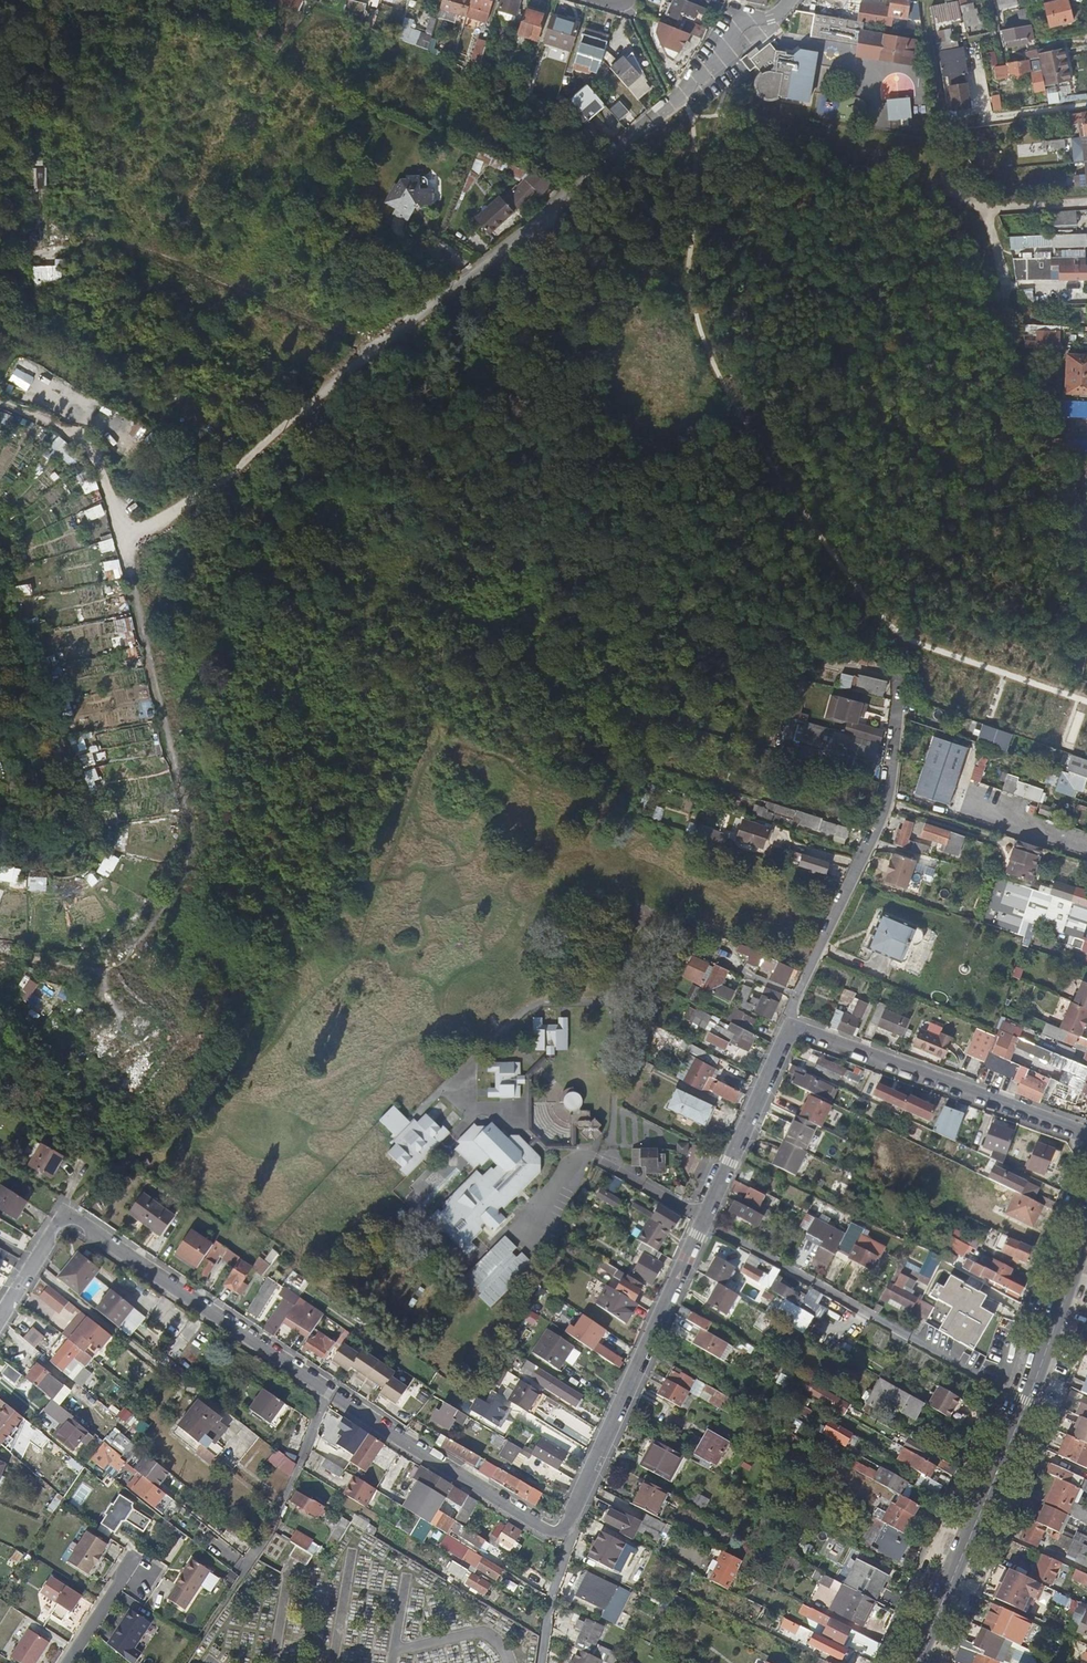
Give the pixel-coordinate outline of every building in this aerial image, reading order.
[(340,0),(327,0),(326,5),(342,8),(343,1),(340,0)] [(371,2),(369,9),(376,11),(379,3),(384,5),(385,0),(365,0),(371,2)] [(404,18),(409,19),(415,0),(409,0),(409,1),(404,18)] [(438,9),(465,17),(469,0),(441,0),(438,9)] [(464,18),(485,24),(492,0),(491,0),(469,0),(465,17),(464,18)] [(497,10),(513,15),(518,0),(500,0),(497,10)] [(666,14),(677,19),(680,11),(695,17),(697,13),(704,15),(706,8),(686,0),(671,0),(666,14)] [(706,8),(719,13),(723,6),(708,0),(686,0),(706,8)] [(889,27),(921,32),(923,32),(919,8),(917,0),(915,0),(908,0),(908,1),(902,0),(890,0),(889,7),(889,8),(861,4),(858,21),(864,22),(889,27)] [(959,0),(930,6),(932,15),(960,7),(960,5),(959,0)] [(1049,27),(1072,21),(1068,0),(1064,0),(1044,4),(1049,27)] [(960,7),(964,27),(980,24),(976,10),(974,11),(973,10),(972,5),(960,7)] [(513,15),(497,10),(495,17),(511,23),(513,15)] [(525,10),(517,35),(536,41),(543,15),(525,10)] [(845,19),(795,10),(791,34),(858,45),(856,55),(908,64),(916,64),(919,46),(915,45),(915,42),(863,33),(864,22),(858,21),(845,19)] [(398,40),(427,50),(436,18),(430,16),(422,40),(417,38),(420,26),(411,23),(412,20),(409,19),(404,18),(398,40)] [(544,44),(569,51),(578,24),(569,21),(568,22),(552,18),(544,44)] [(682,31),(659,22),(656,34),(661,46),(679,53),(690,34),(682,31)] [(682,31),(690,34),(703,39),(704,38),(706,31),(685,22),(682,31)] [(1005,42),(1033,37),(1030,26),(1002,30),(1005,42)] [(782,32),(779,27),(747,55),(751,59),(771,42),(782,32)] [(604,42),(605,42),(606,36),(583,30),(581,36),(597,41),(598,40),(604,42)] [(938,39),(949,37),(948,30),(937,32),(938,39)] [(605,42),(604,42),(598,40),(597,41),(581,36),(572,70),(586,74),(587,71),(594,73),(598,64),(599,59),(602,50),(605,42)] [(936,44),(941,78),(949,77),(950,87),(949,88),(953,111),(970,108),(969,100),(965,74),(968,73),(964,48),(958,48),(957,39),(950,41),(936,44)] [(471,62),(480,64),(480,63),(483,52),(485,43),(477,40),(471,62)] [(751,59),(747,55),(741,60),(749,70),(756,66),(761,73),(758,77),(756,81),(756,88),(758,93),(761,95),(767,98),(771,99),(774,98),(779,96),(788,97),(787,98),(808,102),(817,52),(801,48),(795,53),(795,55),(787,54),(787,52),(775,50),(771,42),(751,59)] [(1063,48),(1036,53),(1037,58),(1038,63),(1043,86),(1069,80),(1063,48)] [(1036,53),(1035,49),(1025,52),(1026,60),(1037,58),(1036,53)] [(621,59),(611,68),(608,65),(613,60),(602,50),(599,59),(609,70),(626,88),(627,89),(638,100),(649,90),(641,78),(644,77),(629,52),(621,59)] [(483,52),(480,63),(485,65),(488,54),(483,52)] [(1028,72),(1026,60),(1007,63),(1007,66),(1001,67),(1002,75),(1028,72)] [(1044,90),(1043,86),(1038,63),(1029,66),(1034,91),(1044,90)] [(605,105),(591,89),(588,85),(587,84),(565,102),(567,104),(576,115),(577,116),(581,120),(584,124),(605,105)] [(1058,103),(1067,102),(1066,92),(1057,93),(1058,103)] [(1048,104),(1058,103),(1057,93),(1047,94),(1048,104)] [(907,99),(886,101),(888,119),(908,118),(907,99)] [(619,100),(609,109),(618,120),(628,111),(619,100)] [(1086,138),(1086,113),(1067,115),(1068,123),(1078,121),(1079,134),(1084,133),(1084,138),(1086,138)] [(1073,139),(1076,164),(1085,163),(1083,138),(1073,139)] [(1054,142),(1049,143),(1050,152),(1064,150),(1063,141),(1054,142)] [(528,174),(479,152),(476,158),(523,178),(528,174)] [(476,159),(472,171),(479,174),(484,162),(476,159)] [(470,173),(463,192),(467,194),(477,176),(470,173)] [(532,176),(528,174),(523,178),(514,187),(512,186),(505,193),(510,198),(511,197),(532,176)] [(423,176),(404,176),(404,180),(398,180),(396,185),(393,183),(385,203),(393,208),(391,214),(405,220),(412,206),(411,204),(415,202),(417,203),(434,203),(433,186),(427,187),(427,179),(423,176)] [(539,193),(549,183),(532,176),(511,197),(510,198),(515,204),(533,186),(539,193)] [(1065,188),(1074,187),(1074,177),(1064,177),(1065,188)] [(1086,187),(1086,177),(1077,178),(1077,187),(1086,187)] [(30,191),(32,238),(43,238),(40,190),(30,191)] [(475,219),(482,226),(505,203),(498,195),(475,219)] [(505,203),(482,226),(490,235),(514,212),(505,203)] [(1077,212),(1055,213),(1056,228),(1078,227),(1077,212)] [(1086,258),(1064,259),(1013,260),(1016,283),(1053,282),(1053,267),(1060,268),(1060,282),(1086,282),(1086,267),(1086,258)] [(33,287),(62,286),(62,264),(33,265),(33,287)] [(1019,305),(1024,305),(1024,302),(1027,301),(1027,286),(1017,286),(1019,305)] [(1031,315),(1031,305),(1024,305),(1019,305),(1020,314),(1031,315)] [(1022,325),(1023,335),(1029,335),(1031,335),(1031,326),(1022,325)] [(1024,339),(1025,347),(1062,350),(1062,345),(1060,345),(1060,327),(1037,326),(1037,340),(1029,339),(1024,339)] [(1086,376),(1086,356),(1068,355),(1068,375),(1086,376)] [(124,369),(112,362),(107,370),(119,377),(124,369)] [(9,382),(27,390),(34,375),(16,367),(9,382)] [(1068,375),(1067,395),(1086,395),(1086,376),(1068,375)] [(45,376),(42,381),(56,389),(59,383),(45,376)] [(1044,400),(1044,415),(1086,416),(1086,401),(1081,401),(1044,400)] [(58,435),(48,446),(72,467),(81,456),(58,435)] [(114,436),(108,442),(121,455),(127,449),(114,436)] [(1086,454),(1086,437),(1054,437),(1054,454),(1086,454)] [(82,472),(75,476),(83,487),(90,483),(82,472)] [(83,510),(88,521),(106,514),(101,503),(83,510)] [(119,559),(103,561),(106,579),(122,577),(119,559)] [(14,585),(15,595),(31,595),(30,584),(14,585)] [(130,616),(113,621),(117,635),(121,634),(125,646),(137,642),(130,616)] [(105,664),(88,665),(88,674),(105,673),(105,664)] [(838,675),(836,688),(846,691),(848,677),(838,675)] [(104,678),(106,687),(119,685),(117,676),(104,678)] [(853,686),(880,692),(882,683),(855,677),(853,686)] [(851,692),(878,698),(880,692),(853,686),(851,692)] [(832,717),(837,698),(829,696),(822,718),(826,720),(831,722),(832,718),(832,717)] [(848,735),(878,744),(881,733),(854,726),(859,705),(837,698),(832,717),(832,718),(840,721),(851,725),(848,735)] [(792,720),(798,721),(801,704),(795,704),(792,720)] [(1003,753),(1009,734),(1008,734),(983,726),(981,725),(975,743),(982,746),(1003,753)] [(876,747),(837,735),(834,746),(873,758),(876,747)] [(930,738),(918,777),(953,788),(965,750),(930,738)] [(1071,755),(1066,773),(1072,775),(1082,778),(1086,780),(1086,761),(1071,755)] [(969,779),(978,783),(982,770),(973,767),(969,779)] [(1042,783),(1053,787),(1059,771),(1050,768),(1047,767),(1042,783)] [(1079,789),(1082,778),(1072,775),(1071,777),(1060,773),(1054,792),(1064,795),(1068,785),(1079,789)] [(1000,790),(1037,803),(1040,793),(1014,785),(1016,779),(1006,775),(1000,790)] [(953,788),(918,777),(912,795),(947,806),(953,788)] [(822,820),(822,818),(795,809),(795,810),(776,804),(775,810),(800,819),(798,824),(845,839),(849,829),(822,820)] [(1064,822),(1067,814),(1041,804),(1038,813),(1064,822)] [(770,820),(790,827),(792,821),(772,814),(770,820)] [(121,828),(121,815),(111,815),(112,828),(121,828)] [(774,830),(743,819),(736,841),(763,850),(768,838),(770,839),(774,830)] [(896,844),(905,847),(907,841),(907,839),(913,823),(904,820),(901,830),(899,834),(896,844)] [(949,836),(924,828),(920,837),(946,845),(949,836)] [(703,838),(722,844),(724,836),(718,834),(706,830),(703,838)] [(912,843),(911,850),(927,856),(930,846),(907,839),(907,841),(912,843)] [(1018,841),(1015,840),(1012,848),(1038,857),(1040,848),(1018,841)] [(905,847),(904,848),(911,850),(912,843),(907,841),(905,847)] [(778,847),(777,851),(790,855),(789,858),(800,862),(799,865),(809,869),(809,871),(820,875),(821,872),(824,873),(828,863),(778,847)] [(1012,848),(1011,852),(1013,853),(1036,861),(1038,857),(1012,848)] [(1013,853),(1011,852),(1008,860),(1013,862),(1009,874),(1029,881),(1036,861),(1013,853)] [(885,882),(907,889),(913,871),(916,861),(894,854),(891,862),(890,862),(887,873),(888,874),(885,882)] [(1004,873),(1009,874),(1013,862),(1008,860),(1004,873)] [(1086,942),(1086,909),(992,877),(978,922),(1025,938),(1030,923),(1053,931),(1083,941),(1086,942)] [(881,915),(864,949),(898,965),(900,965),(901,965),(902,965),(903,964),(904,963),(904,962),(904,961),(903,959),(902,957),(905,951),(912,954),(914,954),(918,953),(919,952),(922,949),(924,945),(923,940),(922,936),(920,935),(919,933),(881,915)] [(772,959),(746,948),(743,955),(749,958),(749,961),(755,963),(754,960),(769,966),(772,959)] [(686,973),(701,980),(708,965),(693,958),(686,973)] [(793,970),(777,962),(775,967),(771,965),(769,970),(773,971),(770,978),(786,985),(793,970)] [(717,965),(706,989),(727,1000),(732,990),(722,985),(729,971),(717,965)] [(17,988),(31,991),(36,974),(22,970),(17,988)] [(1081,981),(1073,1002),(1086,1008),(1086,983),(1081,981)] [(747,1003),(753,988),(745,985),(738,1005),(745,1009),(747,1003)] [(766,987),(763,995),(779,1003),(782,994),(766,987)] [(779,1003),(763,995),(760,1000),(753,997),(751,1002),(758,1005),(756,1011),(772,1019),(779,1003)] [(1071,1001),(1061,1027),(1081,1035),(1086,1019),(1086,1008),(1073,1002),(1071,1001)] [(745,1009),(751,1012),(753,1006),(747,1003),(745,1009)] [(886,1009),(887,1007),(879,1004),(871,1021),(880,1025),(879,1026),(902,1035),(905,1029),(907,1023),(899,1020),(901,1015),(886,1009)] [(831,1025),(839,1029),(853,1035),(864,1009),(858,1006),(853,1017),(838,1010),(831,1025)] [(701,1011),(698,1016),(712,1023),(714,1018),(701,1011)] [(757,1026),(759,1020),(745,1013),(742,1018),(757,1026)] [(545,1027),(545,1024),(544,1024),(544,1016),(535,1016),(535,1027),(545,1027)] [(560,1024),(559,1024),(559,1028),(569,1028),(569,1016),(560,1016),(560,1024)] [(756,1035),(731,1022),(729,1026),(719,1021),(716,1025),(720,1027),(716,1035),(726,1040),(748,1051),(756,1035)] [(559,1024),(545,1024),(545,1027),(535,1027),(534,1048),(546,1048),(546,1046),(548,1046),(555,1046),(557,1046),(557,1049),(569,1049),(569,1028),(559,1028),(559,1024)] [(918,1028),(916,1034),(911,1045),(942,1058),(947,1047),(952,1036),(940,1031),(938,1036),(918,1028)] [(1013,1034),(1000,1028),(997,1035),(1000,1036),(996,1045),(992,1044),(989,1051),(996,1053),(1003,1057),(1013,1034)] [(1061,1028),(1057,1038),(1065,1041),(1075,1045),(1076,1042),(1086,1047),(1086,1038),(1061,1028)] [(156,1047),(163,1034),(157,1031),(150,1043),(156,1047)] [(69,1033),(64,1039),(77,1049),(82,1043),(69,1033)] [(726,1040),(716,1035),(715,1034),(714,1037),(724,1043),(726,1040)] [(714,1037),(712,1036),(710,1040),(723,1046),(724,1043),(714,1037)] [(1055,1052),(1020,1037),(1017,1044),(1027,1048),(1038,1053),(1037,1055),(1050,1060),(1051,1058),(1061,1062),(1064,1056),(1055,1052)] [(687,1041),(683,1048),(689,1052),(691,1049),(693,1045),(688,1042),(687,1041)] [(1055,1052),(1064,1056),(1072,1059),(1076,1050),(1066,1046),(1058,1043),(1055,1052)] [(693,1045),(691,1049),(704,1056),(706,1052),(693,1045)] [(981,1065),(982,1063),(988,1050),(977,1045),(971,1058),(970,1060),(981,1065)] [(735,1047),(731,1057),(739,1060),(743,1050),(735,1047)] [(996,1053),(989,1051),(984,1064),(990,1067),(996,1053)] [(706,1052),(704,1056),(703,1058),(715,1065),(719,1058),(708,1052),(706,1052)] [(1020,1064),(1003,1057),(996,1053),(990,1067),(1015,1077),(1020,1064)] [(859,1082),(861,1077),(837,1066),(835,1069),(818,1060),(819,1058),(812,1054),(807,1065),(814,1068),(813,1072),(829,1079),(830,1076),(838,1079),(841,1074),(859,1082)] [(695,1058),(684,1081),(692,1085),(702,1090),(706,1083),(708,1079),(710,1075),(714,1067),(704,1062),(695,1058)] [(835,1069),(837,1066),(821,1059),(819,1058),(818,1060),(835,1069)] [(654,1065),(641,1059),(636,1069),(649,1076),(654,1065)] [(496,1070),(496,1072),(500,1072),(501,1061),(489,1061),(489,1070),(496,1070)] [(496,1072),(496,1086),(500,1086),(500,1096),(521,1096),(521,1084),(518,1084),(518,1083),(518,1075),(518,1073),(521,1073),(521,1061),(501,1061),(500,1072),(496,1072)] [(1028,1068),(1020,1064),(1015,1077),(1021,1080),(1020,1083),(1021,1084),(1025,1074),(1028,1068)] [(129,1078),(134,1083),(144,1070),(139,1065),(129,1078)] [(803,1075),(806,1076),(807,1072),(792,1065),(789,1072),(795,1075),(802,1078),(803,1075)] [(718,1069),(714,1067),(710,1075),(712,1077),(714,1077),(718,1069)] [(1015,1077),(990,1067),(989,1069),(1014,1080),(1015,1077)] [(1021,1084),(1020,1083),(1016,1092),(1019,1093),(1039,1102),(1041,1097),(1047,1083),(1025,1074),(1021,1084)] [(828,1101),(834,1089),(806,1076),(804,1079),(802,1078),(795,1075),(791,1083),(828,1101)] [(1086,1079),(1081,1076),(1076,1089),(1080,1091),(1086,1094),(1086,1077),(1086,1079)] [(1055,1080),(1050,1077),(1047,1083),(1041,1097),(1047,1099),(1049,1094),(1055,1080)] [(736,1102),(741,1092),(719,1080),(713,1090),(736,1102)] [(860,1097),(868,1080),(866,1082),(859,1096),(860,1097)] [(1059,1081),(1055,1080),(1049,1094),(1058,1097),(1064,1084),(1059,1081)] [(706,1083),(702,1090),(707,1093),(711,1086),(706,1083)] [(1076,1089),(1064,1084),(1058,1097),(1074,1104),(1080,1091),(1076,1089)] [(878,1085),(873,1095),(930,1123),(937,1108),(918,1099),(918,1100),(910,1096),(909,1098),(890,1089),(889,1090),(878,1085)] [(500,1086),(496,1086),(496,1087),(489,1087),(489,1096),(500,1096),(500,1086)] [(567,1124),(573,1124),(574,1125),(576,1127),(579,1128),(579,1130),(577,1132),(582,1138),(584,1139),(586,1137),(589,1137),(590,1139),(593,1139),(598,1134),(596,1132),(596,1128),(598,1126),(593,1120),(591,1120),(590,1121),(588,1121),(588,1111),(579,1111),(578,1109),(580,1106),(581,1104),(581,1101),(581,1099),(579,1097),(579,1095),(577,1094),(574,1092),(573,1092),(573,1087),(570,1088),(565,1090),(562,1092),(560,1094),(558,1098),(558,1100),(563,1100),(563,1103),(564,1105),(564,1106),(565,1107),(568,1109),(569,1110),(571,1110),(571,1113),(568,1113),(567,1124)] [(680,1087),(671,1105),(713,1127),(722,1108),(680,1087)] [(828,1101),(830,1102),(836,1090),(834,1089),(828,1101)] [(803,1110),(799,1118),(814,1126),(818,1127),(822,1129),(832,1108),(811,1097),(805,1111),(803,1110)] [(874,1117),(877,1106),(870,1103),(866,1114),(874,1117)] [(380,1120),(393,1132),(408,1118),(394,1105),(380,1120)] [(944,1109),(933,1131),(953,1141),(961,1115),(944,1109)] [(400,1144),(398,1142),(388,1152),(403,1167),(412,1158),(414,1160),(415,1161),(422,1154),(420,1151),(427,1144),(429,1147),(437,1139),(435,1138),(434,1136),(442,1128),(441,1127),(427,1113),(418,1122),(417,1123),(419,1125),(413,1131),(411,1129),(404,1136),(405,1138),(400,1144)] [(818,1127),(814,1126),(799,1118),(796,1117),(785,1142),(806,1152),(818,1127)] [(408,1118),(393,1132),(397,1136),(394,1138),(398,1142),(400,1144),(405,1138),(404,1136),(411,1129),(413,1131),(419,1125),(417,1123),(418,1122),(414,1119),(411,1121),(408,1118)] [(471,1242),(472,1240),(484,1228),(482,1226),(486,1222),(494,1230),(508,1217),(500,1208),(503,1205),(505,1207),(520,1192),(518,1190),(522,1185),(524,1187),(542,1169),(542,1155),(533,1146),(531,1148),(527,1144),(529,1142),(520,1133),(512,1133),(508,1137),(492,1121),(488,1125),(478,1125),(478,1135),(474,1139),(491,1156),(499,1164),(494,1168),(492,1166),(484,1175),(478,1169),(472,1175),(478,1180),(468,1191),(457,1202),(451,1196),(445,1201),(451,1207),(445,1213),(444,1214),(442,1216),(450,1223),(454,1227),(456,1225),(461,1230),(459,1232),(466,1239),(470,1242),(471,1242)] [(478,1135),(478,1125),(475,1122),(457,1140),(460,1143),(454,1149),(474,1168),(480,1162),(483,1164),(491,1156),(474,1139),(478,1135)] [(412,1158),(403,1167),(401,1169),(408,1175),(451,1132),(444,1125),(441,1127),(442,1128),(434,1136),(435,1138),(437,1139),(429,1147),(427,1144),(420,1151),(422,1154),(415,1161),(414,1160),(412,1158)] [(982,1154),(1004,1165),(1014,1135),(991,1127),(982,1154)] [(798,1169),(806,1152),(785,1142),(777,1159),(798,1169)] [(677,1153),(688,1153),(688,1143),(677,1143),(677,1153)] [(1050,1163),(1055,1165),(1059,1153),(1035,1144),(1026,1170),(1045,1177),(1050,1163)] [(29,1168),(50,1180),(62,1160),(37,1145),(30,1155),(35,1158),(29,1168)] [(633,1165),(641,1165),(641,1162),(645,1162),(645,1165),(645,1171),(658,1171),(657,1165),(663,1165),(663,1153),(657,1153),(657,1148),(632,1147),(633,1165)] [(148,1161),(145,1157),(136,1163),(141,1167),(148,1161)] [(795,1176),(798,1169),(777,1159),(773,1166),(795,1176)] [(1016,1193),(1032,1201),(1038,1190),(995,1169),(990,1180),(1016,1193)] [(472,1175),(451,1196),(457,1202),(468,1191),(478,1180),(472,1175)] [(13,1189),(27,1198),(33,1189),(19,1180),(13,1189)] [(735,1181),(731,1189),(744,1196),(743,1199),(760,1208),(766,1197),(751,1189),(737,1182),(735,1181)] [(631,1190),(628,1184),(616,1190),(619,1196),(631,1190)] [(675,1193),(681,1196),(685,1186),(678,1184),(675,1193)] [(0,1189),(0,1212),(17,1222),(27,1204),(2,1187),(1,1187),(0,1189)] [(620,1210),(625,1203),(602,1189),(598,1197),(620,1210)] [(1043,1206),(1037,1203),(1032,1201),(1016,1193),(1006,1214),(1033,1227),(1043,1206)] [(163,1231),(173,1217),(142,1196),(132,1210),(129,1215),(159,1236),(163,1231)] [(1043,1206),(1048,1208),(1051,1202),(1040,1196),(1037,1203),(1043,1206)] [(765,1221),(766,1218),(764,1217),(736,1202),(730,1212),(758,1227),(762,1219),(765,1221)] [(670,1231),(672,1232),(680,1219),(660,1206),(655,1215),(635,1203),(632,1207),(650,1219),(670,1231)] [(478,1246),(472,1240),(471,1242),(470,1242),(466,1239),(459,1232),(461,1230),(456,1225),(454,1227),(450,1223),(442,1216),(444,1214),(445,1213),(439,1207),(431,1216),(470,1254),(478,1246)] [(807,1230),(807,1233),(815,1218),(806,1214),(799,1227),(807,1230)] [(807,1233),(806,1235),(823,1243),(813,1264),(827,1271),(835,1256),(842,1242),(846,1235),(815,1218),(807,1233)] [(658,1252),(670,1231),(650,1219),(638,1240),(642,1243),(658,1252)] [(190,1229),(175,1253),(197,1267),(212,1243),(190,1229)] [(946,1249),(951,1239),(953,1234),(943,1230),(936,1244),(946,1249)] [(1025,1263),(1032,1248),(1002,1234),(995,1249),(1025,1263)] [(479,1295),(491,1307),(534,1264),(521,1252),(517,1257),(512,1252),(517,1248),(505,1236),(462,1279),(474,1291),(476,1288),(481,1293),(479,1295)] [(963,1245),(977,1252),(981,1244),(968,1237),(963,1245)] [(222,1256),(224,1257),(228,1249),(215,1241),(194,1276),(204,1282),(214,1265),(213,1264),(219,1253),(223,1255),(222,1256)] [(842,1242),(835,1256),(868,1273),(874,1262),(857,1253),(858,1251),(842,1242)] [(659,1262),(663,1255),(658,1252),(642,1243),(638,1250),(646,1254),(659,1262)] [(224,1257),(236,1265),(240,1258),(228,1249),(224,1257)] [(57,1279),(80,1297),(100,1270),(77,1252),(57,1279)] [(955,1257),(945,1252),(941,1260),(951,1266),(955,1257)] [(652,1285),(664,1265),(659,1262),(646,1254),(633,1273),(652,1285)] [(269,1263),(259,1256),(252,1267),(263,1273),(269,1263)] [(706,1277),(719,1285),(723,1288),(736,1266),(718,1256),(706,1277)] [(640,1283),(602,1260),(599,1265),(608,1271),(607,1273),(614,1277),(613,1278),(621,1283),(617,1289),(635,1301),(641,1292),(636,1289),(640,1283)] [(975,1261),(974,1263),(996,1274),(1010,1281),(1015,1272),(989,1260),(987,1264),(979,1260),(978,1262),(975,1261)] [(241,1261),(226,1286),(235,1291),(237,1287),(245,1291),(248,1285),(242,1282),(251,1268),(241,1261)] [(404,1277),(417,1268),(412,1262),(400,1272),(404,1277)] [(992,1280),(996,1274),(974,1263),(969,1272),(979,1277),(981,1275),(992,1280)] [(770,1290),(778,1276),(781,1271),(775,1268),(769,1278),(772,1280),(770,1283),(761,1278),(763,1274),(746,1264),(741,1274),(770,1290)] [(904,1272),(928,1285),(931,1280),(906,1267),(904,1272)] [(889,1284),(884,1293),(912,1309),(917,1299),(902,1291),(909,1279),(901,1274),(894,1286),(889,1284)] [(1010,1281),(996,1274),(992,1280),(991,1284),(993,1285),(994,1282),(1019,1295),(1023,1288),(1010,1281)] [(770,1290),(795,1305),(799,1297),(798,1297),(794,1294),(795,1292),(780,1284),(783,1279),(778,1276),(770,1290)] [(959,1296),(966,1284),(951,1276),(944,1288),(936,1284),(929,1297),(937,1301),(937,1299),(952,1308),(938,1332),(973,1352),(993,1315),(980,1308),(959,1296)] [(984,1283),(970,1276),(966,1284),(979,1292),(984,1283)] [(271,1291),(276,1283),(268,1277),(262,1286),(264,1287),(249,1312),(258,1318),(273,1292),(271,1291)] [(979,1292),(966,1284),(959,1296),(980,1308),(987,1297),(979,1292)] [(726,1315),(737,1295),(730,1291),(723,1288),(719,1285),(708,1304),(726,1315)] [(638,1305),(609,1287),(598,1305),(626,1324),(638,1305)] [(52,1288),(43,1298),(63,1315),(72,1304),(52,1288)] [(294,1305),(299,1298),(284,1288),(279,1295),(294,1305)] [(111,1290),(96,1309),(131,1336),(145,1316),(111,1290)] [(765,1290),(761,1297),(771,1302),(775,1295),(765,1290)] [(799,1297),(795,1305),(800,1307),(805,1299),(807,1296),(801,1292),(798,1297),(799,1297)] [(984,1308),(1001,1315),(1006,1305),(989,1297),(984,1308)] [(814,1312),(824,1317),(827,1310),(805,1299),(800,1307),(813,1315),(814,1312)] [(917,1307),(930,1315),(933,1309),(920,1301),(917,1307)] [(314,1328),(318,1323),(293,1307),(287,1320),(310,1334),(311,1333),(314,1328)] [(681,1307),(677,1316),(699,1329),(703,1331),(707,1333),(712,1325),(681,1307)] [(526,1322),(536,1324),(539,1314),(528,1312),(526,1322)] [(813,1315),(822,1320),(824,1317),(814,1312),(813,1315)] [(282,1323),(287,1316),(284,1314),(281,1320),(273,1315),(264,1331),(273,1337),(282,1323)] [(584,1315),(571,1335),(587,1346),(591,1340),(595,1343),(594,1345),(596,1347),(599,1344),(598,1344),(607,1331),(584,1315)] [(998,1323),(1012,1328),(1014,1322),(1000,1317),(998,1323)] [(112,1336),(89,1318),(71,1341),(93,1359),(112,1336)] [(712,1337),(718,1328),(712,1325),(707,1333),(712,1337)] [(35,1328),(25,1340),(36,1349),(45,1337),(35,1328)] [(548,1329),(540,1342),(566,1359),(574,1347),(574,1346),(548,1329)] [(703,1331),(695,1344),(721,1359),(729,1346),(725,1344),(712,1337),(707,1333),(703,1331)] [(733,1348),(738,1339),(730,1335),(725,1344),(729,1346),(733,1348)] [(323,1341),(316,1336),(314,1338),(312,1337),(302,1351),(305,1353),(308,1349),(324,1360),(335,1343),(328,1338),(326,1336),(323,1341)] [(587,1346),(613,1363),(618,1357),(599,1344),(596,1347),(594,1345),(595,1343),(591,1340),(587,1346)] [(93,1359),(71,1341),(55,1359),(52,1363),(63,1372),(75,1357),(87,1367),(93,1359)] [(360,1352),(345,1342),(333,1358),(349,1369),(352,1364),(360,1352)] [(566,1359),(540,1342),(533,1352),(559,1369),(565,1360),(566,1359)] [(566,1359),(565,1360),(573,1365),(582,1353),(574,1347),(566,1359)] [(378,1358),(363,1348),(360,1352),(352,1364),(360,1369),(357,1374),(364,1379),(378,1358)] [(394,1368),(378,1358),(364,1379),(372,1384),(375,1380),(383,1385),(389,1375),(390,1373),(394,1368)] [(532,1363),(527,1360),(519,1373),(525,1377),(531,1374),(535,1376),(533,1379),(538,1383),(540,1380),(560,1393),(558,1395),(574,1405),(580,1394),(570,1387),(569,1388),(544,1373),(545,1371),(532,1363)] [(983,1365),(997,1370),(999,1364),(985,1360),(983,1365)] [(7,1364),(1,1372),(13,1382),(20,1374),(7,1364)] [(38,1365),(26,1379),(62,1408),(76,1390),(55,1373),(52,1377),(38,1365)] [(70,1378),(78,1385),(89,1371),(81,1365),(70,1378)] [(673,1366),(657,1395),(680,1408),(689,1393),(696,1380),(673,1366)] [(390,1373),(389,1375),(383,1385),(380,1389),(396,1400),(407,1384),(390,1373)] [(777,1382),(785,1387),(790,1377),(782,1373),(777,1382)] [(521,1379),(508,1400),(529,1413),(534,1406),(537,1400),(542,1393),(522,1380),(521,1379)] [(915,1421),(925,1405),(899,1390),(881,1379),(866,1403),(865,1404),(879,1412),(879,1411),(879,1410),(885,1398),(904,1409),(902,1414),(915,1421)] [(706,1386),(696,1380),(689,1393),(707,1403),(709,1399),(711,1400),(713,1397),(703,1391),(706,1386)] [(718,1385),(715,1391),(726,1397),(729,1391),(718,1385)] [(715,1391),(706,1386),(703,1391),(713,1397),(711,1400),(709,1399),(707,1403),(718,1409),(722,1401),(734,1408),(737,1403),(726,1397),(715,1391)] [(815,1397),(820,1389),(813,1386),(809,1393),(815,1397)] [(928,1407),(952,1421),(957,1412),(963,1402),(939,1388),(928,1407)] [(815,1397),(844,1414),(848,1406),(820,1389),(815,1397)] [(268,1393),(255,1413),(275,1427),(289,1407),(268,1393)] [(0,1397),(0,1401),(7,1407),(0,1416),(0,1446),(8,1454),(28,1419),(0,1397)] [(492,1406),(479,1398),(472,1410),(498,1426),(508,1408),(495,1401),(492,1406)] [(178,1426),(207,1449),(225,1425),(218,1419),(220,1417),(211,1410),(210,1410),(198,1400),(178,1426)] [(469,1417),(445,1403),(440,1411),(436,1409),(431,1420),(446,1430),(454,1422),(463,1427),(469,1417)] [(809,1419),(813,1413),(799,1404),(795,1411),(809,1419)] [(1077,1415),(1079,1417),(1084,1419),(1086,1413),(1086,1410),(1081,1407),(1077,1415)] [(125,1408),(117,1415),(124,1423),(132,1416),(125,1408)] [(71,1420),(73,1417),(64,1409),(57,1418),(66,1425),(58,1436),(75,1450),(76,1448),(81,1441),(87,1446),(93,1438),(81,1429),(81,1428),(71,1420)] [(957,1412),(952,1421),(964,1428),(969,1419),(957,1412)] [(370,1435),(347,1420),(345,1424),(333,1417),(328,1425),(342,1433),(343,1432),(344,1432),(341,1437),(345,1440),(340,1448),(355,1457),(370,1435)] [(1084,1419),(1079,1417),(1076,1425),(1078,1426),(1073,1437),(1086,1444),(1086,1420),(1084,1419)] [(135,1429),(143,1435),(150,1427),(142,1421),(135,1429)] [(853,1435),(830,1422),(824,1433),(834,1439),(833,1441),(845,1448),(853,1435)] [(703,1442),(705,1443),(698,1456),(709,1462),(709,1461),(716,1465),(729,1444),(708,1432),(703,1442)] [(386,1445),(370,1435),(355,1457),(352,1463),(367,1474),(386,1445)] [(442,1435),(437,1442),(444,1446),(448,1438),(442,1435)] [(1068,1435),(1059,1455),(1086,1468),(1086,1444),(1073,1437),(1068,1435)] [(466,1463),(474,1468),(480,1457),(448,1438),(444,1446),(468,1460),(466,1463)] [(527,1452),(557,1470),(567,1454),(546,1441),(543,1439),(535,1452),(525,1446),(523,1449),(527,1452)] [(525,1455),(527,1452),(523,1449),(507,1440),(499,1455),(512,1463),(519,1452),(525,1455)] [(921,1457),(925,1450),(909,1441),(904,1448),(921,1457)] [(91,1460),(98,1465),(108,1453),(117,1459),(120,1455),(112,1448),(105,1442),(91,1460)] [(684,1457),(658,1443),(652,1455),(648,1453),(640,1468),(669,1483),(684,1457)] [(210,1463),(215,1456),(201,1445),(196,1452),(210,1463)] [(276,1449),(267,1460),(288,1476),(297,1464),(276,1449)] [(145,1462),(152,1468),(157,1462),(149,1456),(145,1462)] [(927,1478),(934,1466),(917,1456),(911,1466),(908,1464),(907,1467),(921,1475),(927,1478)] [(952,1477),(956,1469),(938,1459),(934,1466),(952,1477)] [(155,1483),(166,1470),(157,1462),(152,1468),(146,1475),(155,1483)] [(346,1472),(330,1462),(325,1469),(342,1479),(346,1472)] [(854,1462),(851,1468),(860,1474),(866,1477),(869,1471),(854,1462)] [(1072,1474),(1050,1464),(1046,1473),(1057,1478),(1057,1479),(1068,1484),(1069,1481),(1072,1474)] [(469,1497),(422,1468),(420,1471),(409,1465),(404,1473),(419,1483),(446,1499),(462,1508),(469,1497)] [(534,1497),(537,1491),(518,1480),(496,1466),(492,1474),(498,1478),(496,1480),(504,1484),(505,1482),(528,1496),(529,1494),(534,1497)] [(851,1468),(850,1468),(844,1478),(854,1484),(860,1474),(851,1468)] [(883,1469),(875,1482),(901,1497),(909,1484),(883,1469)] [(943,1499),(947,1490),(927,1478),(921,1475),(914,1487),(922,1492),(924,1488),(926,1488),(927,1489),(929,1490),(930,1491),(932,1492),(933,1493),(943,1499)] [(1073,1486),(1079,1489),(1084,1479),(1078,1476),(1073,1486)] [(153,1494),(158,1488),(144,1477),(143,1479),(134,1490),(147,1501),(148,1500),(153,1494)] [(1046,1505),(1067,1515),(1079,1489),(1073,1486),(1072,1486),(1068,1484),(1057,1479),(1046,1505)] [(365,1508),(376,1490),(360,1481),(354,1492),(348,1488),(344,1495),(365,1508)] [(438,1511),(446,1499),(419,1483),(404,1509),(430,1524),(438,1511)] [(667,1494),(645,1483),(634,1506),(655,1517),(667,1494)] [(158,1499),(163,1492),(158,1488),(153,1494),(158,1499)] [(309,1512),(315,1503),(298,1492),(292,1502),(309,1512)] [(688,1503),(705,1510),(710,1499),(693,1492),(688,1503)] [(154,1505),(158,1499),(153,1494),(148,1500),(154,1505)] [(134,1504),(121,1495),(102,1524),(116,1532),(122,1521),(126,1521),(145,1532),(153,1521),(133,1508),(134,1504)] [(53,1513),(62,1500),(56,1496),(47,1509),(53,1513)] [(472,1515),(479,1503),(469,1497),(462,1508),(472,1515)] [(893,1505),(891,1508),(912,1520),(913,1517),(919,1508),(901,1497),(896,1506),(893,1505)] [(324,1507),(315,1502),(315,1503),(309,1512),(318,1518),(324,1507)] [(1080,1521),(1077,1520),(1067,1515),(1046,1505),(1042,1512),(1037,1523),(1046,1527),(1053,1530),(1075,1541),(1083,1544),(1086,1546),(1086,1538),(1077,1534),(1076,1536),(1063,1529),(1062,1530),(1060,1529),(1063,1523),(1077,1529),(1080,1521)] [(912,1520),(891,1508),(882,1523),(903,1534),(912,1520)] [(610,1510),(605,1521),(634,1535),(636,1531),(646,1536),(651,1526),(633,1517),(631,1520),(610,1510)] [(931,1526),(936,1516),(924,1510),(920,1520),(931,1526)] [(430,1524),(438,1529),(443,1522),(450,1526),(454,1520),(438,1511),(430,1524)] [(355,1515),(351,1522),(366,1531),(370,1524),(355,1515)] [(646,1515),(642,1522),(663,1532),(667,1526),(646,1515)] [(866,1545),(865,1547),(876,1553),(877,1552),(896,1562),(910,1538),(907,1537),(903,1534),(882,1523),(873,1518),(860,1543),(866,1545)] [(340,1542),(351,1524),(343,1519),(340,1525),(337,1529),(332,1537),(340,1542)] [(1037,1523),(1030,1520),(1021,1540),(1037,1547),(1046,1527),(1037,1523)] [(501,1525),(492,1540),(510,1551),(522,1533),(507,1524),(505,1528),(501,1525)] [(483,1546),(486,1540),(468,1530),(465,1535),(483,1546)] [(1053,1544),(1070,1551),(1075,1541),(1053,1530),(1050,1536),(1056,1539),(1053,1544)] [(297,1531),(291,1542),(297,1546),(306,1551),(313,1541),(297,1531)] [(603,1531),(590,1558),(614,1570),(628,1543),(603,1531)] [(94,1535),(74,1565),(88,1574),(108,1545),(94,1535)] [(338,1546),(340,1542),(332,1537),(330,1541),(338,1546)] [(1067,1557),(1076,1561),(1083,1544),(1075,1541),(1070,1551),(1067,1557)] [(1083,1544),(1076,1561),(1075,1562),(1086,1568),(1086,1546),(1083,1544)] [(306,1551),(297,1546),(291,1556),(307,1566),(314,1556),(306,1551)] [(10,1559),(17,1563),(23,1555),(16,1550),(10,1559)] [(742,1560),(722,1551),(718,1561),(738,1571),(742,1560)] [(472,1553),(469,1559),(474,1562),(472,1566),(496,1581),(502,1571),(472,1553)] [(1033,1565),(1038,1567),(1043,1556),(1038,1554),(1033,1565)] [(1051,1586),(1061,1563),(1044,1555),(1043,1556),(1038,1567),(1033,1577),(1051,1586)] [(211,1569),(193,1558),(169,1596),(187,1607),(211,1569)] [(857,1559),(843,1585),(846,1587),(860,1560),(857,1559)] [(885,1607),(894,1612),(901,1599),(883,1589),(889,1576),(860,1560),(846,1587),(852,1590),(874,1602),(875,1602),(884,1606),(885,1607)] [(715,1583),(727,1589),(736,1571),(721,1563),(716,1573),(719,1575),(715,1583)] [(453,1564),(448,1573),(462,1582),(466,1584),(466,1585),(485,1596),(491,1586),(453,1564)] [(1010,1569),(996,1599),(1024,1612),(1030,1598),(1035,1600),(1043,1585),(1010,1569)] [(1086,1583),(1086,1575),(1076,1570),(1072,1577),(1086,1583)] [(587,1573),(576,1596),(604,1610),(607,1604),(620,1611),(627,1594),(615,1588),(616,1587),(587,1573)] [(84,1597),(53,1578),(43,1593),(60,1603),(53,1615),(64,1622),(70,1611),(74,1613),(84,1597)] [(503,1589),(515,1593),(518,1584),(506,1580),(503,1589)] [(680,1589),(672,1584),(666,1596),(674,1601),(677,1596),(678,1593),(680,1589)] [(862,1626),(874,1602),(852,1590),(839,1615),(862,1626)] [(1043,1592),(1039,1601),(1046,1604),(1050,1594),(1043,1592)] [(671,1607),(678,1611),(683,1599),(677,1596),(674,1601),(671,1607)] [(1067,1633),(1074,1636),(1076,1632),(1085,1614),(1086,1609),(1086,1606),(1081,1603),(1067,1633)] [(982,1628),(1003,1638),(1014,1614),(993,1605),(982,1628)] [(831,1619),(807,1606),(804,1613),(828,1625),(831,1619)] [(671,1624),(678,1611),(671,1607),(669,1607),(663,1620),(671,1624)] [(131,1611),(109,1645),(130,1662),(138,1662),(142,1655),(135,1650),(152,1624),(131,1611)] [(1076,1632),(1084,1636),(1086,1635),(1086,1615),(1085,1614),(1076,1632)] [(782,1618),(779,1626),(795,1632),(798,1624),(782,1618)] [(581,1632),(575,1645),(591,1653),(603,1627),(587,1619),(585,1624),(579,1621),(575,1629),(581,1632)] [(842,1647),(851,1629),(831,1619),(828,1625),(823,1634),(833,1639),(832,1642),(842,1647)] [(809,1630),(800,1626),(796,1633),(805,1638),(807,1634),(809,1630)] [(964,1640),(961,1647),(983,1656),(990,1639),(1009,1648),(1012,1642),(1003,1638),(982,1628),(981,1628),(974,1645),(964,1640)] [(30,1629),(12,1657),(22,1662),(38,1662),(51,1643),(30,1629)] [(842,1647),(832,1642),(814,1633),(812,1637),(808,1645),(823,1652),(828,1655),(842,1662),(848,1650),(842,1647)] [(873,1662),(880,1644),(879,1643),(867,1637),(859,1656),(873,1662)] [(1081,1642),(1071,1662),(1086,1662),(1086,1645),(1081,1642)] [(591,1653),(575,1645),(575,1646),(580,1649),(590,1655),(591,1653)] [(983,1656),(961,1647),(954,1662),(1002,1662),(983,1656)] [(611,1662),(613,1662),(616,1656),(600,1648),(596,1655),(611,1662)] [(580,1649),(574,1662),(572,1661),(571,1662),(602,1662),(603,1661),(590,1655),(580,1649)]
